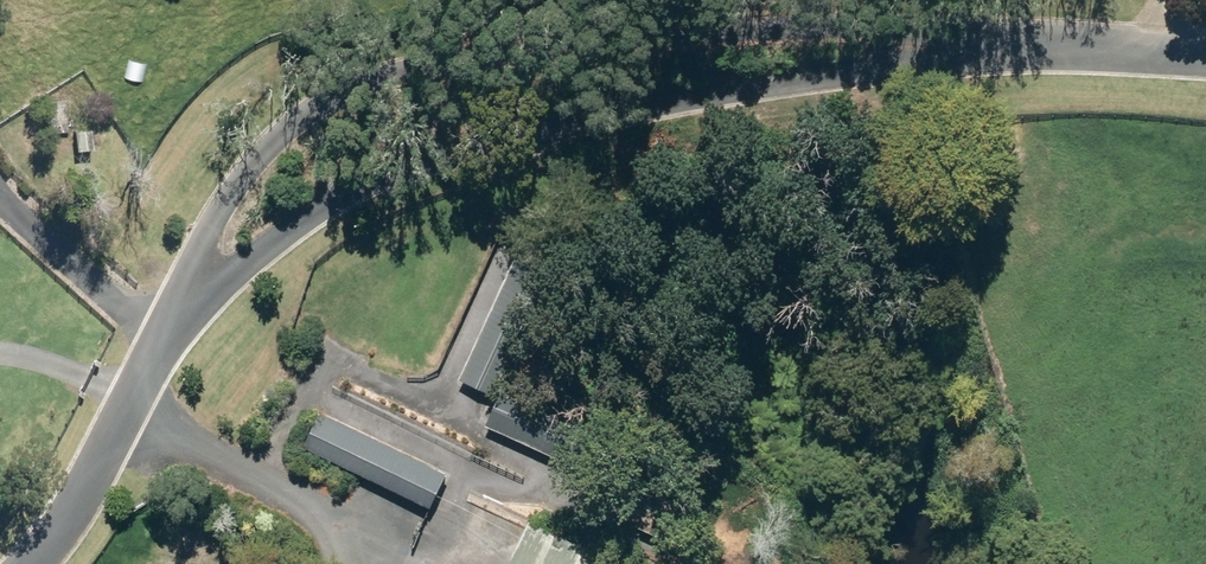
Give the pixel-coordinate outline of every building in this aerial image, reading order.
[(562,275),(552,270),(556,260),(526,247),(466,377),(506,396),(530,344),(531,342),(562,275)] [(510,391),(495,425),(598,473),(615,435),(510,391)] [(320,404),(305,435),(432,498),(448,467),(320,404)] [(509,563),(646,563),(535,510),(509,563)]
